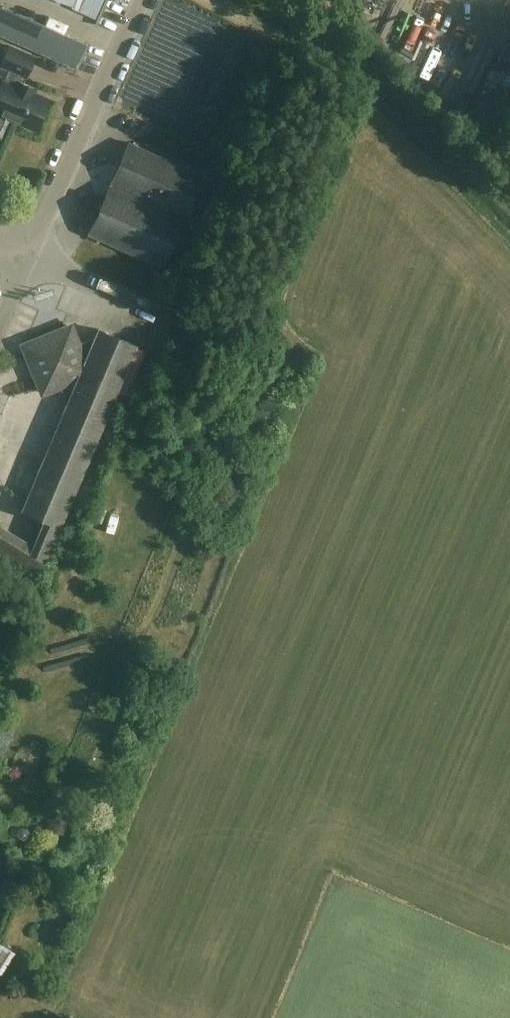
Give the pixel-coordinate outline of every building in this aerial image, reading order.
[(17,12),(61,31),(75,0),(22,0),(17,12)] [(383,23),(392,27),(399,9),(390,5),(383,23)] [(112,29),(118,12),(108,8),(102,25),(112,29)] [(399,11),(394,32),(405,35),(411,13),(399,11)] [(9,46),(0,66),(9,70),(5,80),(3,80),(2,83),(0,82),(0,115),(36,130),(49,100),(34,93),(36,90),(20,82),(22,76),(26,78),(35,57),(9,46)] [(203,175),(130,143),(89,235),(162,267),(189,205),(200,210),(213,181),(202,176),(203,175)] [(67,327),(26,344),(22,351),(39,392),(46,395),(61,389),(71,394),(22,510),(44,519),(33,545),(32,547),(0,527),(0,555),(35,577),(48,558),(136,347),(98,330),(90,349),(80,344),(74,330),(67,327)] [(17,731),(3,727),(0,742),(0,765),(9,767),(17,731)] [(0,946),(0,975),(13,955),(0,946)]
